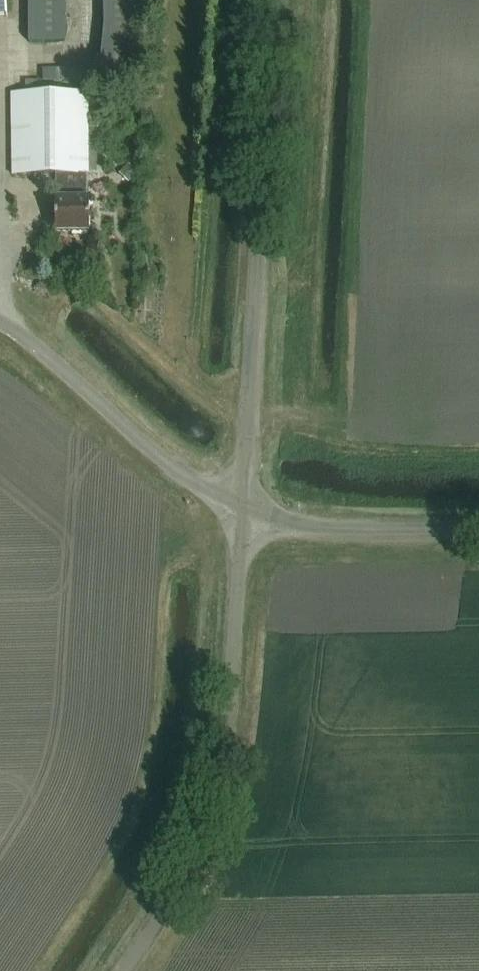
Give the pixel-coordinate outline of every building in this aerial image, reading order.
[(13,19),(13,0),(0,0),(0,19),(13,19)] [(29,44),(67,43),(66,0),(28,0),(29,44)] [(57,174),(90,174),(89,93),(42,94),(43,81),(26,81),(26,94),(12,94),(13,175),(57,174)] [(129,164),(120,173),(129,183),(138,173),(129,164)] [(89,199),(90,174),(57,174),(57,199),(56,199),(56,233),(92,233),(91,199),(89,199)]
